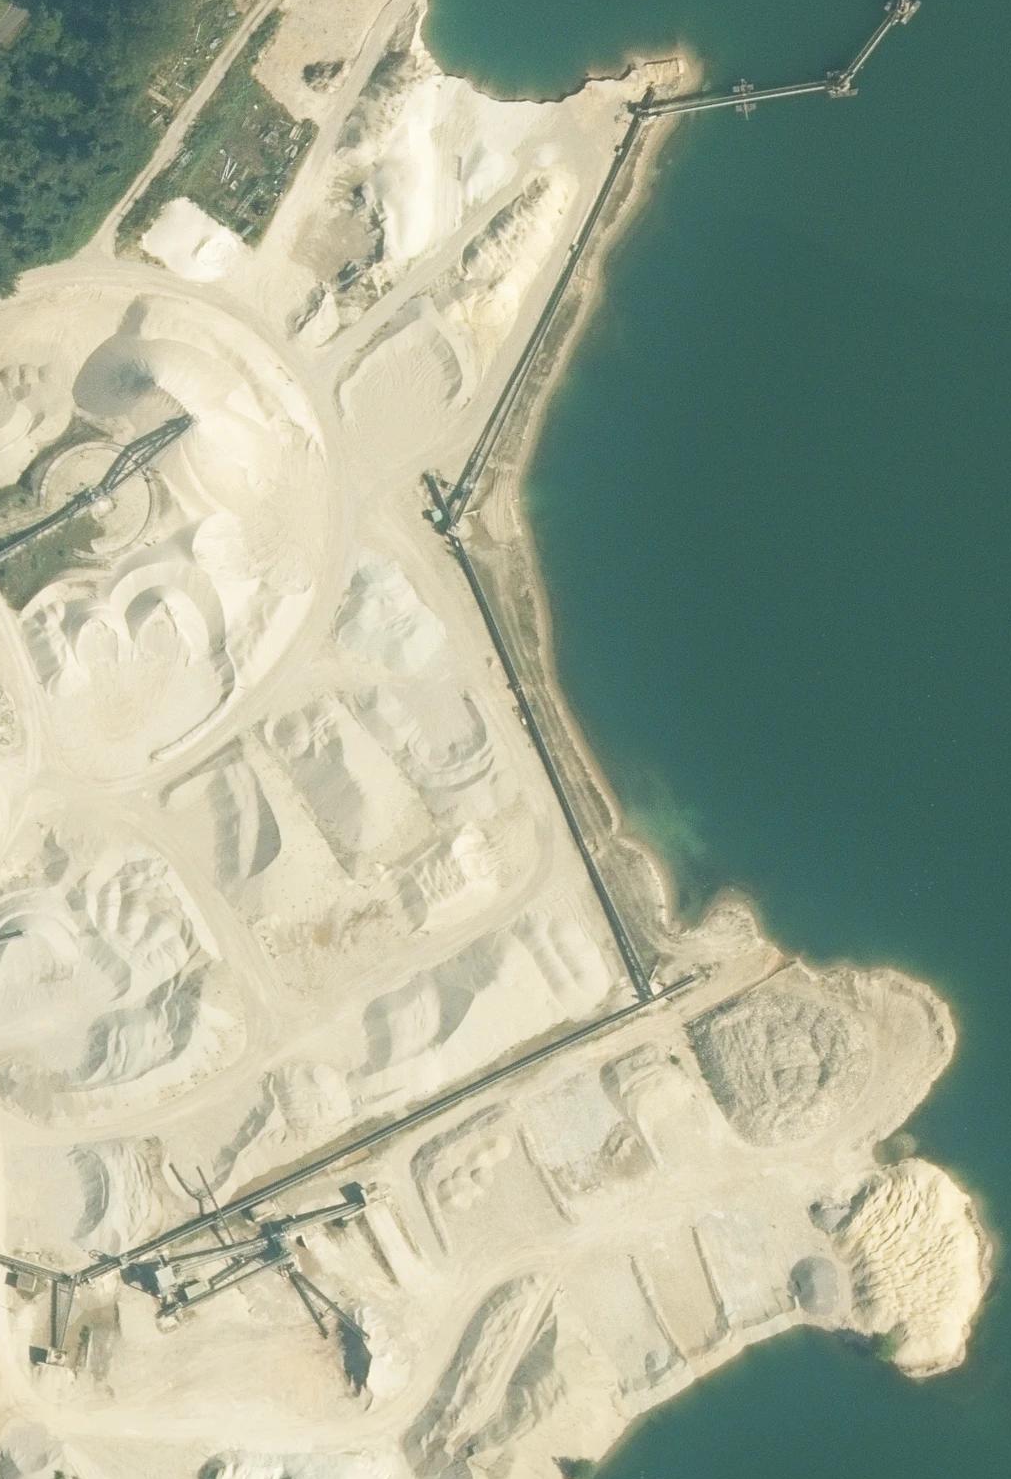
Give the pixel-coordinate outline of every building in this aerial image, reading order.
[(180,1277),(164,1284),(172,1301),(187,1294),(180,1277)]
